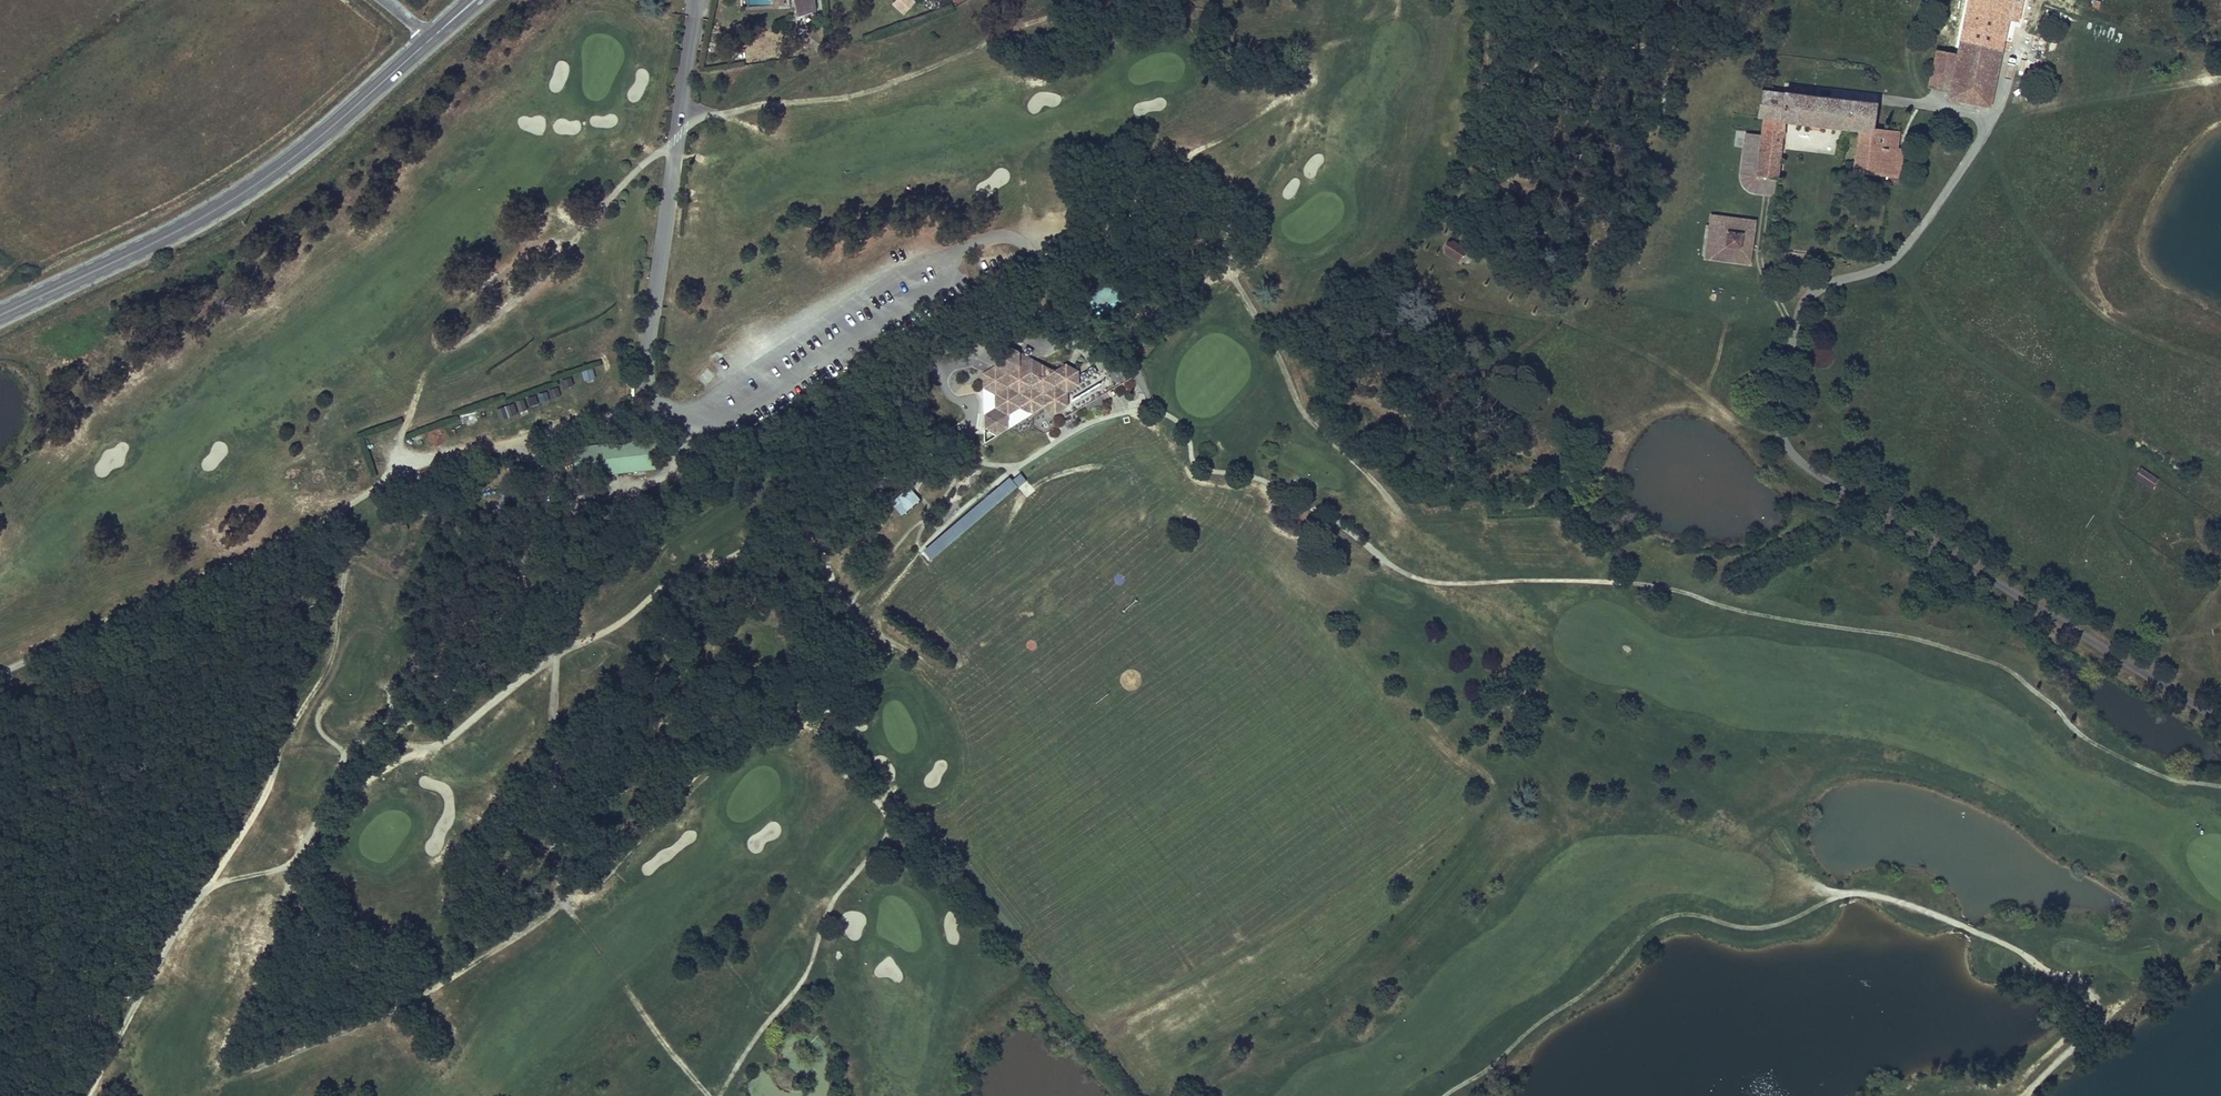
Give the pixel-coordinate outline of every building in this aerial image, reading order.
[(795,6),(802,4),(804,13),(816,11),(814,0),(794,0),(795,6)] [(904,13),(915,1),(913,0),(898,0),(894,5),(904,13)] [(1951,91),(1949,100),(1990,109),(2012,2),(2006,0),(1971,0),(1959,57),(1951,91)] [(1931,86),(1951,91),(1959,57),(1938,53),(1931,86)] [(1761,90),(1758,117),(1765,118),(1758,176),(1777,178),(1782,137),(1783,137),(1784,121),(1862,132),(1873,132),(1874,130),(1875,125),(1877,106),(1761,90)] [(1875,125),(1874,130),(1893,133),(1894,127),(1875,125)] [(1947,126),(1946,134),(1955,137),(1957,129),(1947,126)] [(1873,132),(1862,132),(1856,171),(1884,175),(1883,183),(1891,184),(1899,134),(1893,133),(1874,130),(1873,132)] [(1728,233),(1726,245),(1743,247),(1744,234),(1728,233)] [(1445,248),(1446,253),(1461,262),(1468,251),(1453,241),(1449,242),(1445,248)] [(1100,296),(1108,310),(1122,301),(1114,287),(1100,296)] [(1038,362),(1019,352),(1007,346),(995,353),(995,367),(983,374),(984,388),(984,415),(985,428),(998,436),(1010,428),(1032,414),(1044,407),(1056,414),(1068,406),(1068,393),(1079,386),(1079,371),(1067,365),(1055,372),(1038,362)] [(592,367),(580,370),(583,380),(595,377),(592,367)] [(529,406),(538,403),(535,394),(526,397),(529,406)] [(517,411),(526,410),(524,398),(516,400),(517,411)] [(499,418),(517,414),(514,402),(496,406),(499,418)] [(2134,479),(2154,487),(2159,475),(2139,467),(2134,479)] [(1013,476),(1018,485),(1026,480),(1021,471),(1013,476)] [(920,501),(908,487),(889,502),(901,516),(920,501)] [(1298,505),(1282,499),(1277,510),(1292,517),(1298,505)]
